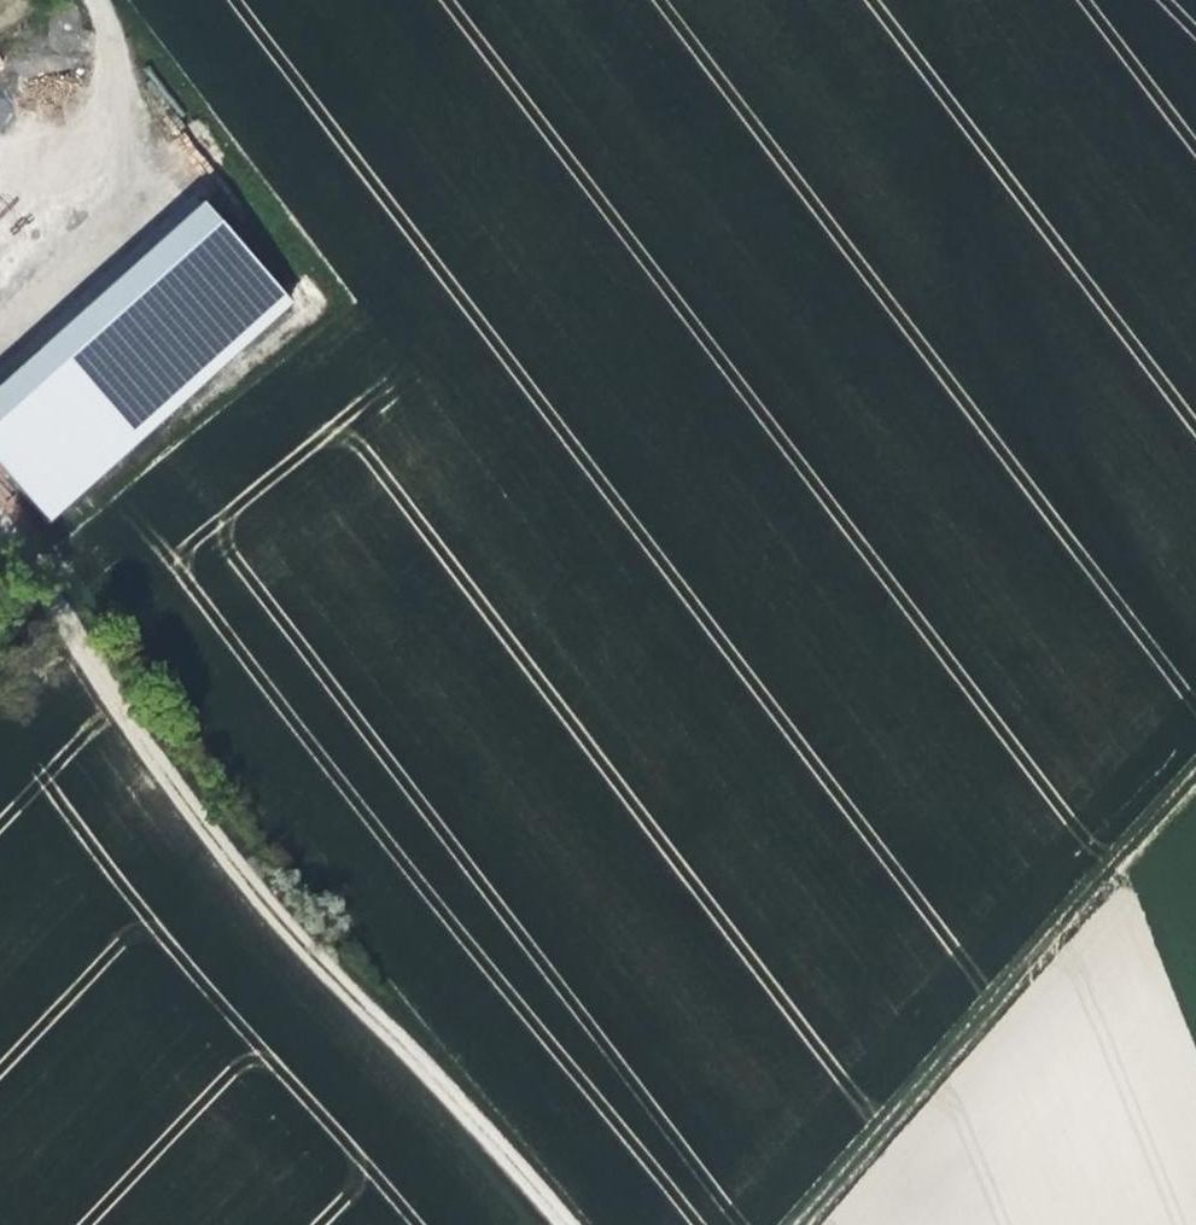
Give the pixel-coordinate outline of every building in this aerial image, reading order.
[(190,198),(0,362),(0,448),(38,492),(272,292),(190,198)]
